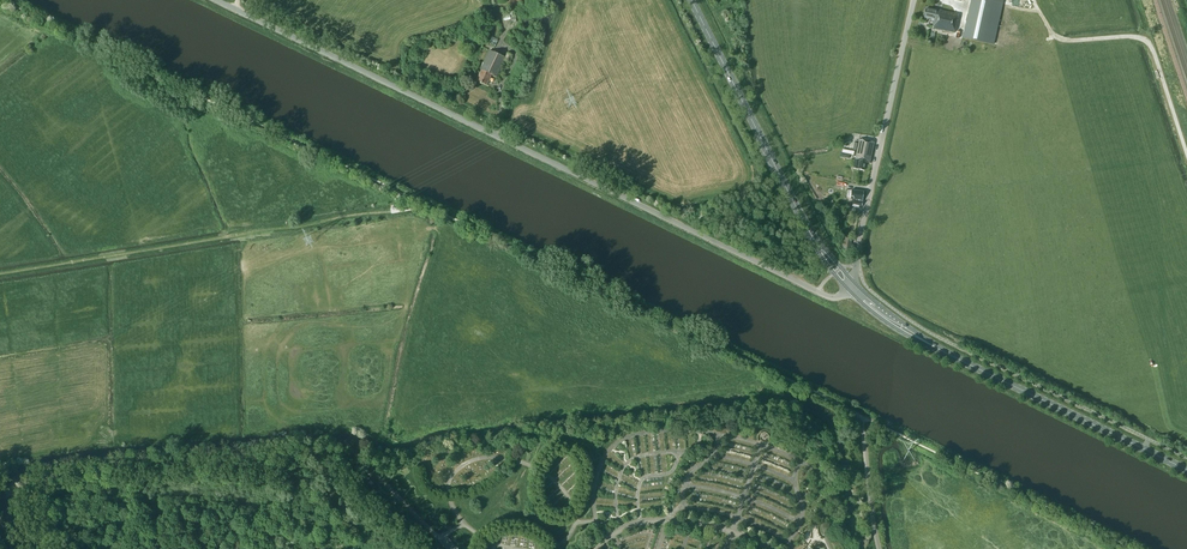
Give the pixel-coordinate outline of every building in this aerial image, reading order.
[(964,38),(992,44),(1002,3),(1002,0),(972,0),(964,38)] [(954,33),(958,14),(959,14),(937,9),(937,10),(932,9),(932,10),(926,8),(924,17),(935,19),(933,28),(954,33)] [(509,12),(502,13),(503,15),(504,21),(515,18),(513,9),(509,10),(509,12)] [(951,46),(954,37),(946,35),(944,44),(951,46)] [(496,76),(504,59),(509,62),(512,55),(507,53),(505,57),(490,50),(481,69),(476,80),(486,85),(491,74),(496,76)] [(856,156),(854,162),(853,168),(864,170),(865,162),(870,163),(874,142),(859,139),(856,156)] [(863,191),(851,190),(850,198),(852,198),(852,199),(850,206),(859,208),(859,206),(862,207),(862,202),(861,201),(861,199),(863,199),(863,191)] [(841,234),(838,245),(847,247),(846,252),(852,254),(854,245),(851,245),(853,237),(841,234)]
